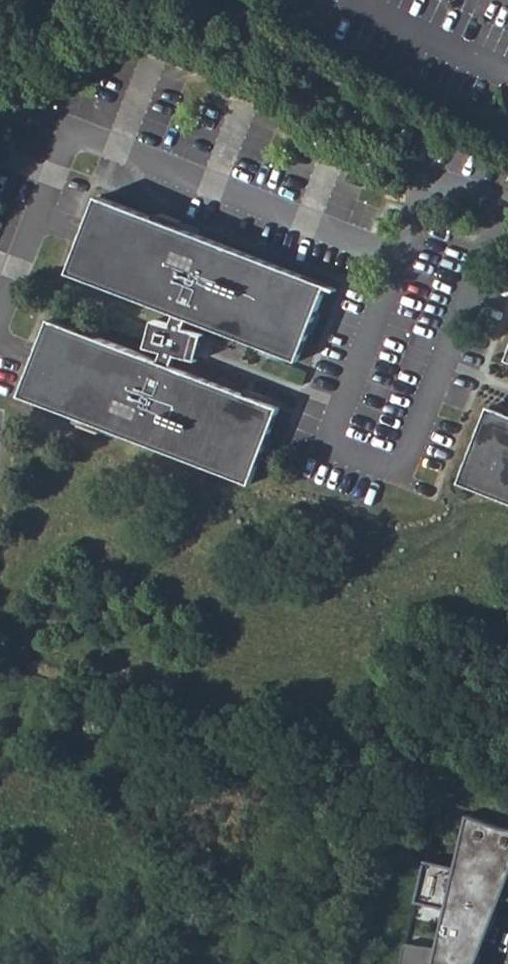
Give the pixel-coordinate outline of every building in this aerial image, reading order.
[(299,366),(328,289),(100,201),(70,277),(177,319),(173,330),(155,325),(147,352),(165,357),(161,366),(52,324),(23,400),(251,489),(281,413),(173,371),(177,360),(190,363),(192,357),(197,359),(202,347),(195,345),(198,336),(185,332),(189,323),(299,366)] [(489,410),(460,487),(507,505),(507,417),(489,410)] [(337,786),(353,791),(356,780),(339,774),(337,786)] [(421,860),(412,903),(444,910),(436,949),(403,943),(398,963),(477,963),(507,883),(507,830),(465,817),(454,868),(421,860)]
